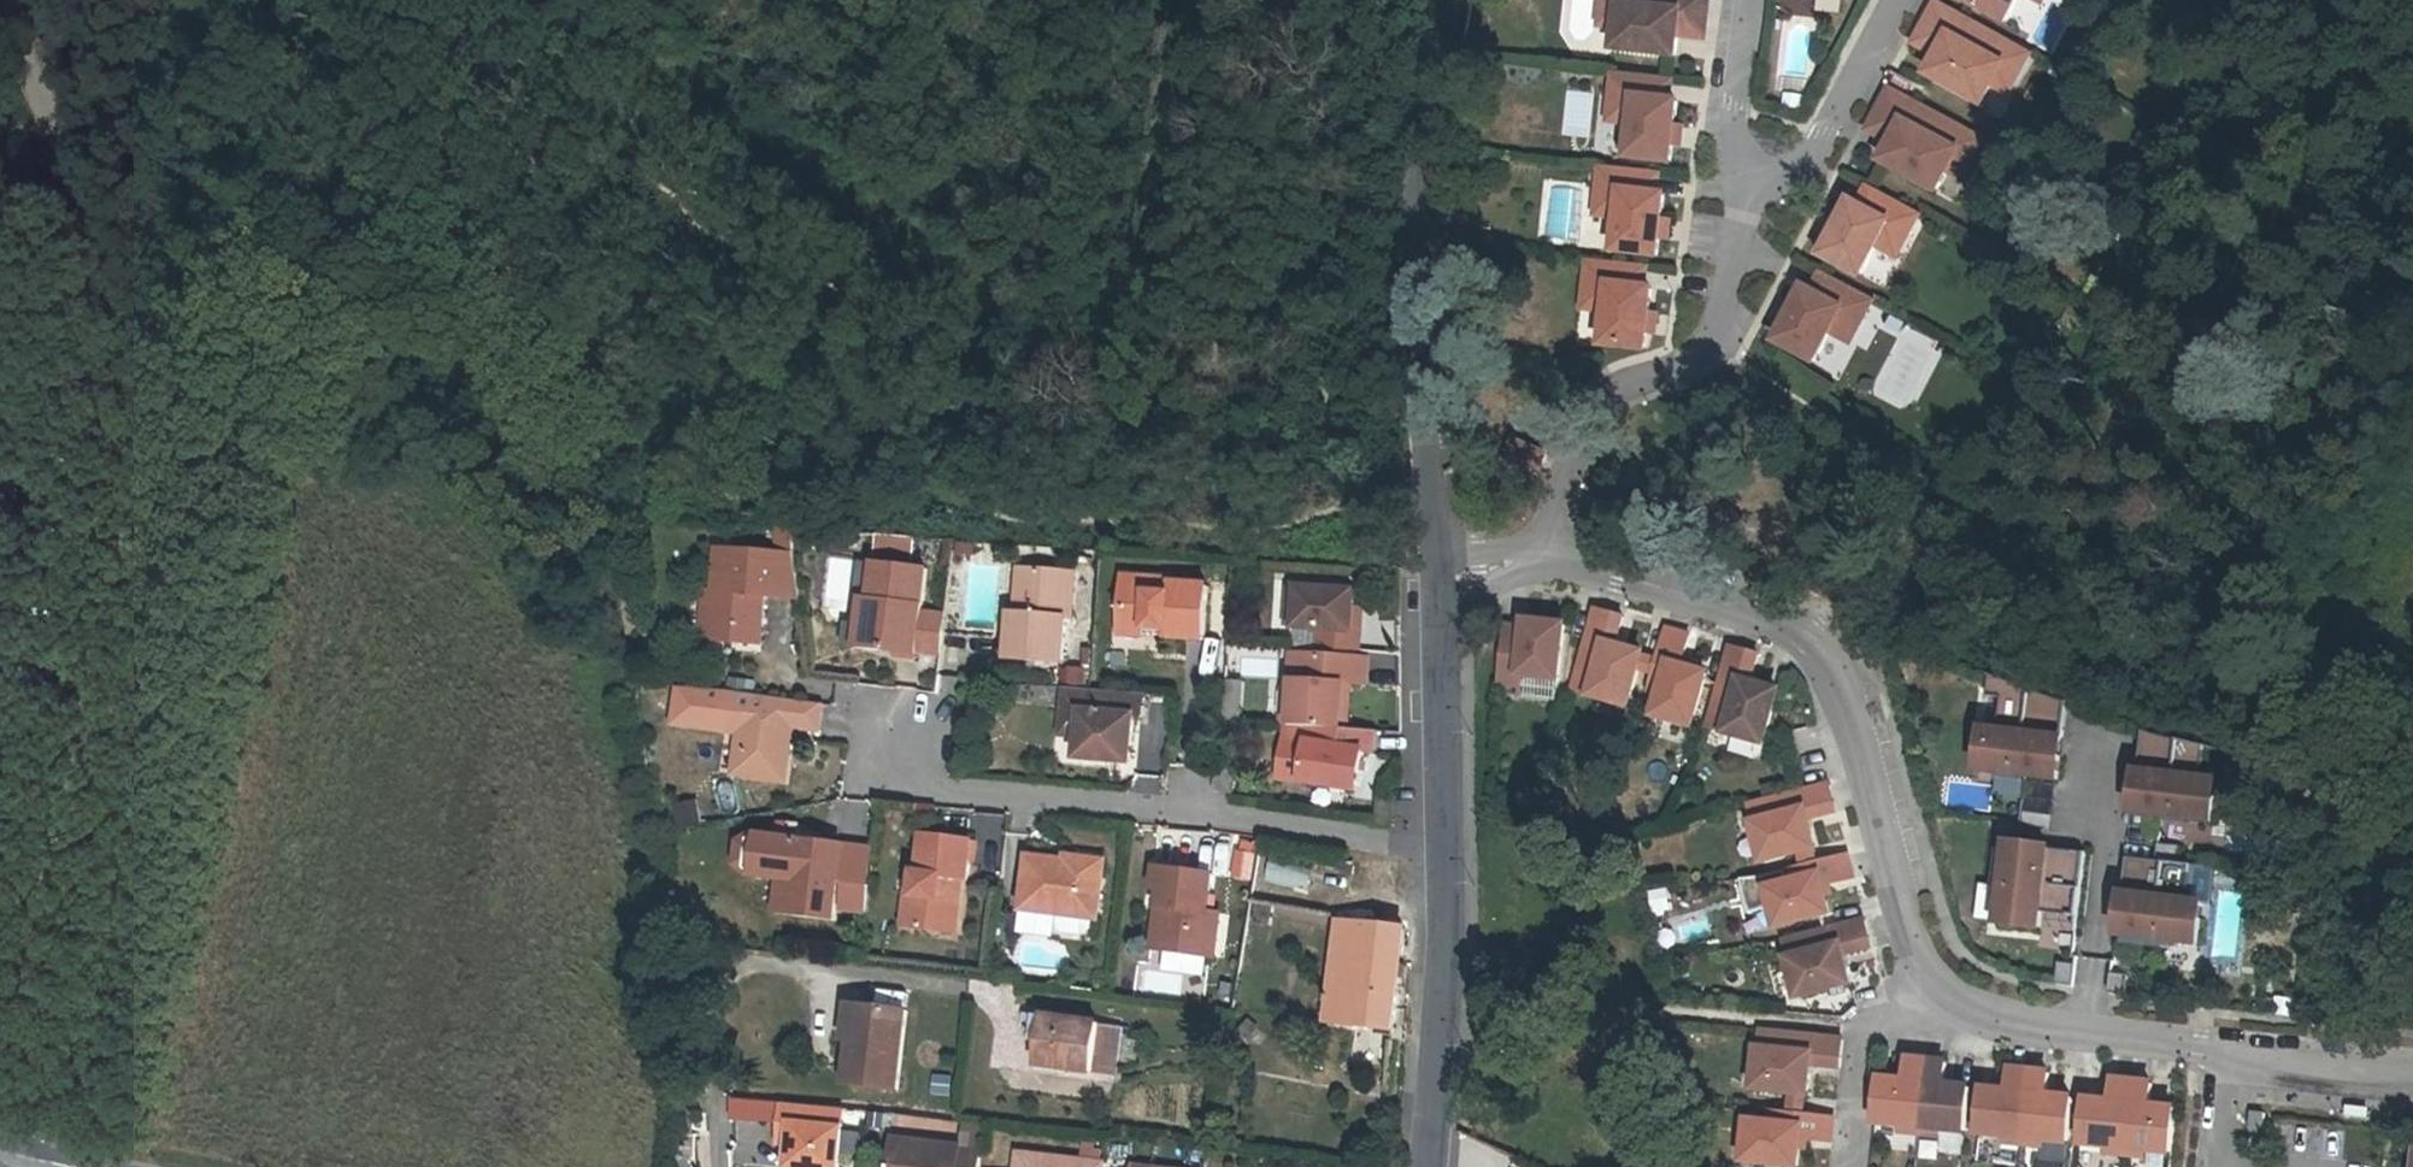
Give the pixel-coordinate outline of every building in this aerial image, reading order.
[(1599,26),(1615,27),(1619,0),(1602,0),(1599,26)] [(1615,27),(1613,48),(1675,55),(1677,36),(1678,24),(1705,27),(1707,0),(1619,0),(1615,27)] [(1966,1),(2004,21),(2015,0),(1967,0),(1966,1)] [(1936,5),(1920,34),(1943,47),(1938,57),(1929,73),(1983,102),(1993,84),(2013,46),(1936,5)] [(1705,27),(1678,24),(1677,36),(1703,38),(1705,27)] [(1943,47),(1920,34),(1915,45),(1938,57),(1943,47)] [(2013,46),(1993,84),(2008,92),(2028,55),(2013,46)] [(1670,83),(1614,76),(1611,96),(1632,99),(1629,123),(1635,123),(1631,157),(1673,162),(1681,102),(1669,101),(1670,83)] [(1890,91),(1874,120),(1897,133),(1892,143),(1883,159),(1937,188),(1967,132),(1890,91)] [(1611,96),(1609,120),(1629,123),(1632,99),(1611,96)] [(1897,133),(1874,120),(1868,130),(1892,143),(1897,133)] [(1982,141),(1967,132),(1947,170),(1962,179),(1982,141)] [(1658,176),(1601,170),(1599,190),(1619,193),(1617,216),(1622,217),(1618,250),(1661,255),(1668,196),(1656,194),(1658,176)] [(1917,217),(1867,189),(1858,206),(1850,202),(1822,256),(1860,275),(1875,246),(1884,250),(1896,228),(1907,234),(1917,217)] [(1619,193),(1599,190),(1596,214),(1617,216),(1619,193)] [(1616,244),(1617,220),(1596,220),(1595,243),(1616,244)] [(1907,234),(1896,228),(1884,250),(1896,256),(1907,234)] [(1645,270),(1588,263),(1586,284),(1606,286),(1603,310),(1609,310),(1605,344),(1647,349),(1655,289),(1643,288),(1645,270)] [(1871,302),(1821,276),(1812,292),(1804,288),(1776,342),(1814,361),(1830,332),(1838,336),(1850,314),(1862,320),(1871,302)] [(1606,286),(1586,284),(1583,308),(1603,310),(1606,286)] [(1850,314),(1838,336),(1850,342),(1862,320),(1850,314)] [(1552,420),(1568,438),(1591,417),(1575,399),(1552,420)] [(1542,486),(1552,451),(1515,441),(1505,475),(1542,486)] [(799,553),(796,536),(782,535),(782,552),(799,553)] [(955,566),(957,545),(947,544),(946,566),(955,566)] [(782,552),(726,548),(724,592),(721,639),(767,644),(770,604),(762,604),(763,596),(806,599),(799,553),(782,552)] [(871,596),(865,645),(923,650),(928,609),(932,567),(880,561),(876,596),(871,596)] [(1030,617),(1034,570),(1027,569),(1023,617),(1030,617)] [(1013,661),(1065,665),(1069,620),(1076,621),(1079,573),(1034,570),(1030,617),(1023,617),(1016,616),(1013,661)] [(1120,622),(1167,625),(1167,629),(1167,634),(1205,636),(1205,632),(1208,584),(1169,582),(1169,578),(1123,576),(1120,622)] [(1352,630),(1354,591),(1298,587),(1298,589),(1296,626),(1296,628),(1320,630),(1319,641),(1319,648),(1358,651),(1358,644),(1359,629),(1352,630)] [(1296,626),(1298,589),(1289,588),(1287,624),(1296,626)] [(721,639),(724,592),(715,591),(711,639),(721,639)] [(1354,591),(1352,630),(1359,629),(1361,591),(1354,591)] [(928,609),(923,650),(948,653),(951,610),(928,609)] [(1595,609),(1573,690),(1628,705),(1643,653),(1615,646),(1623,617),(1595,609)] [(1527,629),(1506,626),(1499,686),(1520,688),(1522,674),(1557,678),(1561,679),(1568,625),(1528,621),(1527,629)] [(1167,625),(1120,622),(1120,624),(1120,631),(1167,634),(1167,629),(1167,625)] [(1692,635),(1666,629),(1649,691),(1660,694),(1654,715),(1695,726),(1709,674),(1683,667),(1692,635)] [(1730,646),(1708,727),(1764,742),(1778,691),(1750,683),(1758,654),(1730,646)] [(1312,727),(1346,729),(1349,694),(1349,682),(1366,683),(1368,657),(1294,652),(1291,690),(1289,725),(1312,727)] [(1392,654),(1376,654),(1375,681),(1391,681),(1392,654)] [(1557,678),(1522,674),(1520,688),(1519,694),(1555,698),(1557,678)] [(2067,702),(2005,680),(2000,728),(1985,725),(1980,768),(2058,777),(2067,702)] [(1083,721),(1081,736),(1079,759),(1133,763),(1137,726),(1138,720),(1145,720),(1147,697),(1096,692),(1070,689),(1067,713),(1083,715),(1083,721)] [(1289,725),(1291,690),(1282,689),(1280,724),(1289,725)] [(750,696),(701,692),(697,732),(746,736),(761,738),(769,739),(765,780),(808,784),(813,728),(840,731),(843,705),(750,696)] [(1065,734),(1081,736),(1083,721),(1083,715),(1067,713),(1067,719),(1065,734)] [(1304,781),(1312,727),(1289,725),(1286,780),(1304,781)] [(1303,782),(1361,789),(1367,752),(1374,753),(1375,747),(1377,732),(1346,729),(1312,727),(1304,781),(1303,782)] [(2208,747),(2143,729),(2132,813),(2214,823),(2219,781),(2204,779),(2208,747)] [(761,738),(757,778),(765,780),(769,739),(761,738)] [(738,780),(721,783),(727,814),(743,811),(738,780)] [(1829,785),(1748,805),(1763,861),(1815,848),(1808,820),(1836,812),(1829,785)] [(678,805),(684,826),(702,820),(696,799),(678,805)] [(957,891),(958,881),(970,882),(975,843),(926,837),(922,877),(918,876),(915,899),(910,898),(907,929),(938,933),(939,924),(959,927),(963,892),(957,891)] [(803,882),(800,911),(840,916),(846,864),(827,862),(829,845),(780,839),(775,878),(783,879),(803,882)] [(2085,853),(2008,844),(1998,923),(2040,928),(2042,913),(2077,917),(2085,853)] [(827,862),(846,864),(848,847),(829,845),(827,862)] [(1220,848),(1219,878),(1258,879),(1259,849),(1220,848)] [(1854,881),(1848,855),(1785,872),(1788,883),(1768,888),(1778,928),(1830,915),(1823,889),(1854,881)] [(1068,869),(1104,873),(1105,862),(1069,858),(1069,864),(1068,869)] [(2194,865),(2127,858),(2118,935),(2199,945),(2204,903),(2190,902),(2194,865)] [(1097,935),(1098,923),(1104,873),(1068,869),(1069,864),(1027,859),(1021,914),(1062,919),(1061,931),(1066,937),(1090,940),(1097,935)] [(1311,892),(1316,870),(1272,859),(1266,881),(1311,892)] [(1345,875),(1357,876),(1358,865),(1346,864),(1345,875)] [(1153,872),(1151,891),(1157,892),(1160,873),(1153,872)] [(1164,910),(1159,955),(1206,960),(1211,916),(1206,915),(1209,878),(1160,873),(1157,892),(1156,909),(1164,910)] [(783,879),(779,909),(800,911),(803,882),(783,879)] [(1978,920),(1996,923),(2002,890),(1984,887),(1978,920)] [(1159,955),(1164,910),(1156,909),(1151,954),(1159,955)] [(1211,916),(1206,960),(1214,961),(1218,916),(1211,916)] [(1865,920),(1784,941),(1798,997),(1850,983),(1843,955),(1872,948),(1865,920)] [(1340,922),(1338,941),(1329,1022),(1393,1031),(1406,929),(1340,922)] [(938,933),(958,935),(959,927),(939,924),(938,933)] [(897,1089),(907,1011),(849,1004),(845,1040),(852,1040),(848,1083),(897,1089)] [(1036,1067),(1109,1076),(1116,1027),(1043,1018),(1036,1067)] [(1843,1039),(1760,1030),(1754,1088),(1807,1093),(1810,1065),(1840,1068),(1843,1039)] [(1905,1082),(1879,1079),(1874,1122),(1920,1127),(1927,1062),(1907,1060),(1905,1082)] [(1946,1064),(1927,1062),(1920,1127),(1965,1132),(1970,1089),(1944,1086),(1946,1064)] [(2030,1072),(2010,1070),(2007,1093),(1981,1089),(1977,1133),(2023,1138),(2030,1072)] [(2049,1074),(2030,1072),(2023,1138),(2068,1142),(2072,1099),(2047,1097),(2049,1074)] [(934,1094),(953,1095),(954,1074),(935,1073),(934,1094)] [(2132,1083),(2113,1081),(2110,1103),(2085,1100),(2080,1143),(2126,1148),(2132,1083)] [(2152,1085),(2132,1083),(2126,1148),(2171,1153),(2176,1110),(2150,1107),(2152,1085)] [(780,1121),(781,1099),(735,1099),(735,1121),(780,1121)] [(792,1145),(789,1166),(800,1166),(839,1166),(846,1109),(784,1102),(781,1122),(794,1124),(792,1145)] [(1835,1118),(1770,1112),(1769,1124),(1748,1123),(1744,1164),(1780,1166),(1798,1166),(1800,1142),(1833,1144),(1835,1118)] [(781,1122),(779,1144),(792,1145),(794,1124),(781,1122)] [(1462,1136),(1459,1163),(1472,1166),(1474,1166),(1483,1146),(1462,1136)] [(893,1141),(890,1166),(982,1166),(983,1149),(893,1141)] [(1015,1153),(1014,1166),(1106,1166),(1106,1163),(1089,1160),(1090,1148),(1081,1146),(1080,1152),(1070,1151),(1069,1158),(1015,1153)] [(1483,1146),(1474,1166),(1514,1166),(1516,1161),(1483,1146)]
